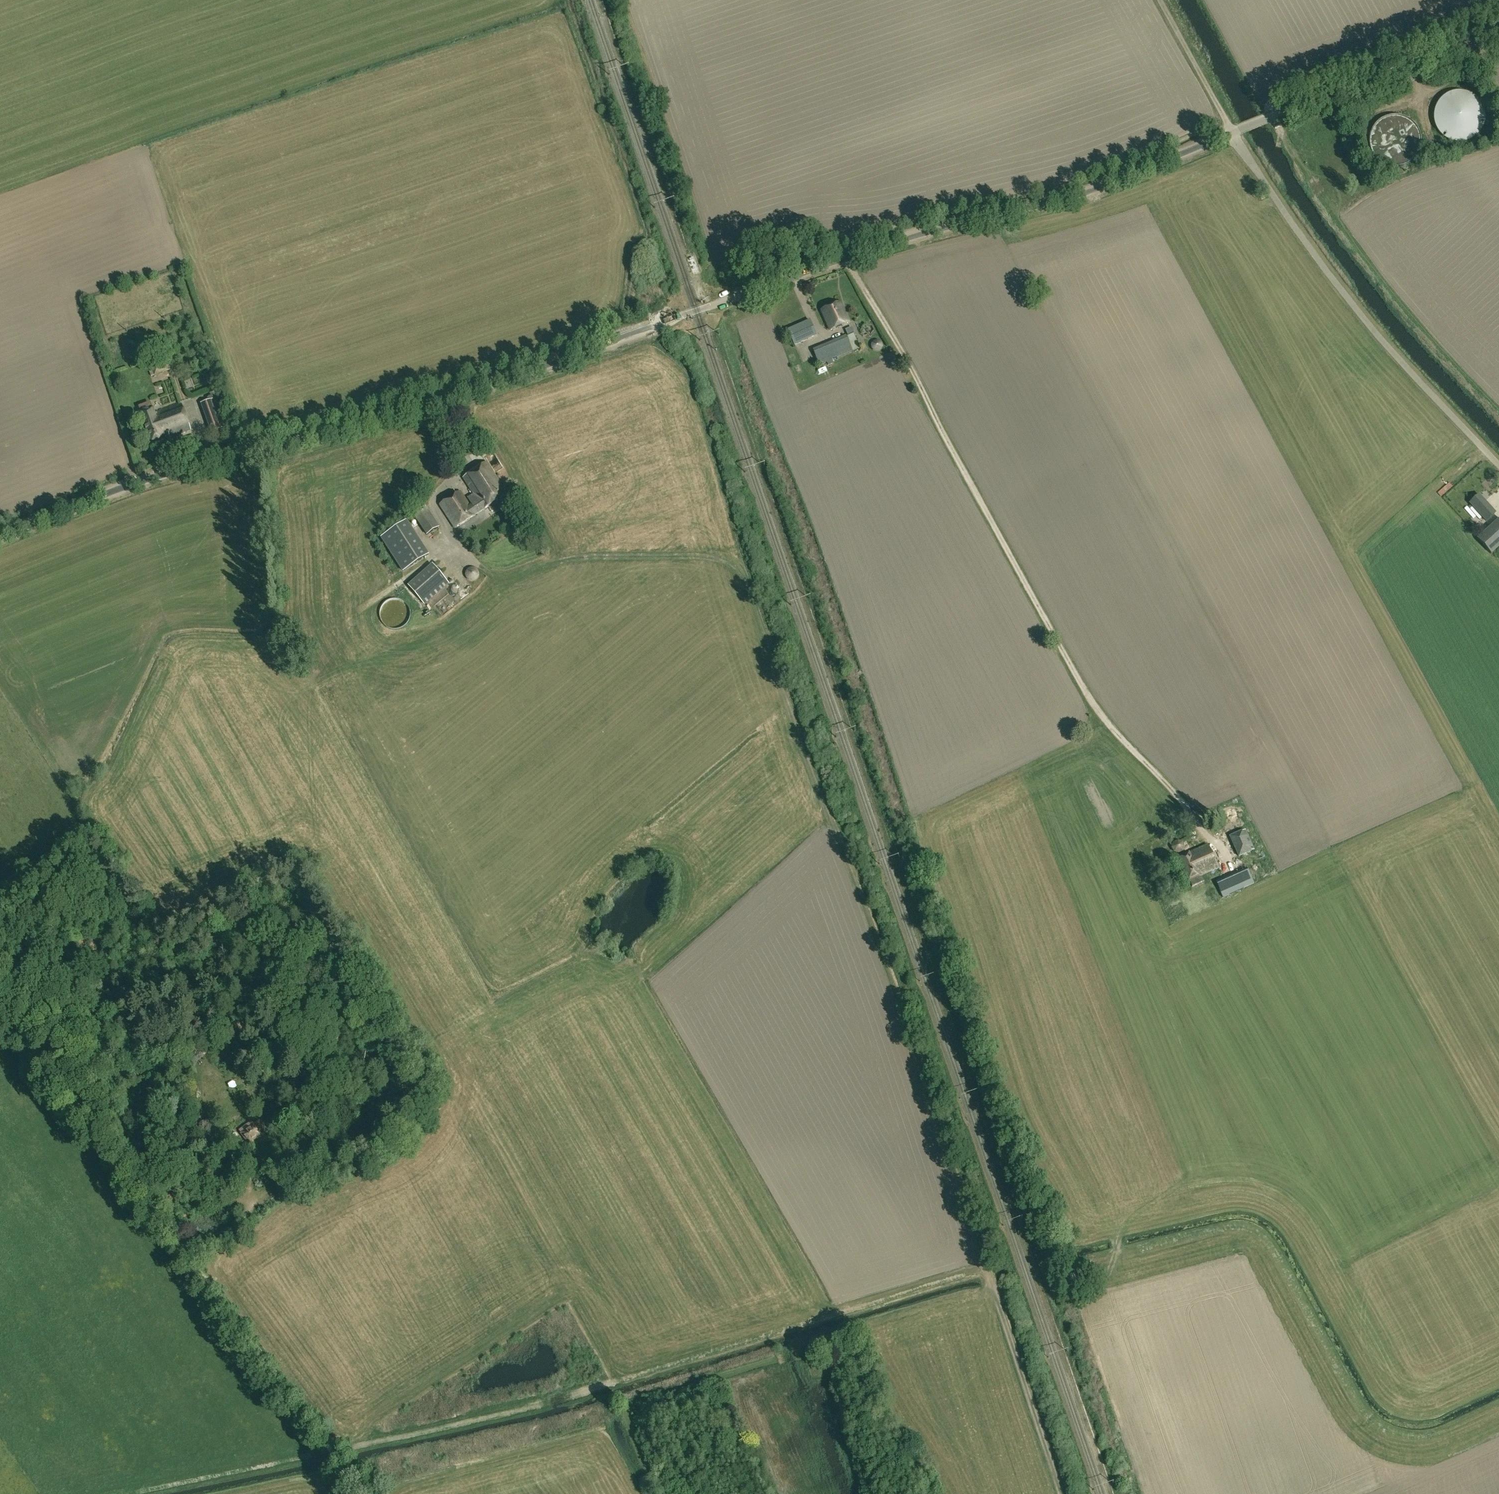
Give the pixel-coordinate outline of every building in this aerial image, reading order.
[(1458,91),(1453,92),(1449,94),(1444,97),(1442,99),(1440,102),(1438,106),(1436,108),(1435,111),(1435,115),(1435,119),(1435,123),(1437,127),(1439,131),(1442,135),(1446,138),(1450,140),(1454,142),(1458,142),(1462,142),(1468,141),(1473,139),(1477,136),(1480,134),(1483,130),(1485,125),(1486,122),(1486,116),(1486,112),(1485,109),(1483,106),(1481,102),(1477,98),(1474,95),(1470,93),(1464,92),(1458,91)] [(1403,117),(1399,116),(1395,116),(1392,116),(1387,117),(1383,119),(1379,122),(1376,125),(1374,128),(1372,131),(1371,135),(1370,140),(1370,144),(1371,148),(1372,152),(1374,155),(1377,159),(1381,162),(1386,165),(1390,167),(1393,167),(1399,167),(1403,166),(1408,165),(1411,163),(1418,156),(1419,153),(1421,149),(1422,145),(1422,140),(1421,136),(1420,133),(1419,130),(1417,126),(1414,123),(1410,120),(1406,118),(1403,117)] [(841,302),(823,310),(832,330),(850,322),(841,302)] [(786,345),(788,350),(818,335),(812,321),(796,329),(798,334),(793,337),(794,340),(786,345)] [(855,333),(814,350),(820,365),(861,348),(855,333)] [(166,355),(148,361),(152,376),(171,370),(166,355)] [(169,439),(192,431),(183,405),(156,414),(155,409),(142,413),(153,444),(169,439)] [(214,431),(227,427),(223,417),(210,422),(214,431)] [(475,493),(472,495),(483,511),(509,494),(488,463),(465,478),(475,493)] [(472,503),(470,505),(462,491),(441,504),(457,528),(483,511),(472,495),(468,497),(472,503)] [(1492,517),(1498,511),(1498,493),(1483,508),(1492,517)] [(428,535),(439,527),(426,507),(414,514),(428,535)] [(409,522),(383,538),(405,571),(430,555),(409,522)] [(1474,545),(1482,553),(1483,554),(1484,554),(1498,540),(1498,522),(1474,545)] [(433,564),(409,586),(426,605),(450,583),(433,564)] [(381,643),(402,636),(396,617),(374,624),(381,643)] [(1231,837),(1231,836),(1240,856),(1255,849),(1246,830),(1242,832),(1234,814),(1223,818),(1231,837)] [(1173,852),(1178,853),(1183,851),(1185,847),(1183,841),(1178,840),(1173,842),(1171,847),(1173,852)] [(1205,882),(1202,875),(1219,868),(1208,845),(1180,858),(1190,881),(1193,887),(1205,882)] [(1227,896),(1256,883),(1249,868),(1221,880),(1227,896)] [(294,1098),(317,1100),(318,1090),(295,1088),(294,1098)] [(247,1124),(250,1128),(242,1133),(249,1143),(267,1132),(260,1122),(256,1125),(253,1121),(247,1124)]
